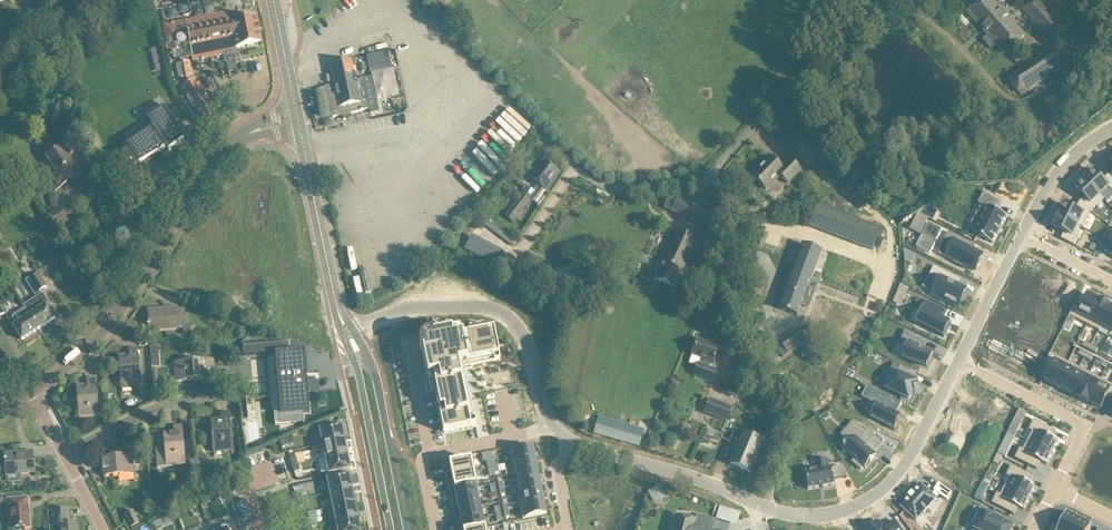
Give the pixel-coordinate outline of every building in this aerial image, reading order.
[(968,12),(987,34),(982,39),(990,49),(996,44),(1005,54),(1012,47),(1024,37),(995,3),(992,0),(982,0),(968,12)] [(1066,28),(1038,0),(1028,0),(1020,8),(1053,41),(1066,28)] [(185,22),(163,26),(167,44),(174,42),(175,46),(170,47),(173,61),(222,51),(225,61),(226,61),(227,68),(236,66),(236,64),(241,63),(239,53),(238,54),(236,48),(262,43),(256,15),(231,21),(229,12),(218,14),(185,20),(185,22)] [(1082,46),(1093,58),(1098,53),(1088,41),(1082,46)] [(1007,77),(1022,96),(1069,63),(1055,43),(1021,66),(1007,77)] [(158,48),(151,49),(155,72),(161,71),(158,48)] [(330,64),(335,85),(326,87),(332,117),(342,115),(343,119),(351,118),(350,113),(369,109),(363,79),(356,80),(351,60),(330,64)] [(196,80),(194,81),(190,62),(170,65),(175,87),(180,86),(181,89),(185,96),(180,99),(192,119),(197,117),(204,128),(219,118),(196,80)] [(52,81),(53,90),(57,90),(57,92),(63,91),(62,80),(52,81)] [(506,103),(478,130),(499,152),(528,126),(506,103)] [(165,117),(158,106),(155,108),(156,109),(157,108),(160,112),(154,116),(147,121),(150,126),(149,127),(152,131),(150,132),(149,131),(147,132),(148,134),(137,141),(140,145),(129,152),(127,150),(117,156),(127,172),(156,154),(156,155),(162,151),(162,150),(163,149),(166,152),(167,151),(166,149),(169,147),(171,148),(180,142),(164,117),(165,117)] [(74,155),(67,143),(65,126),(57,126),(59,149),(45,157),(56,173),(49,178),(56,189),(81,173),(71,157),(74,155)] [(788,183),(801,169),(789,158),(781,167),(769,155),(757,167),(759,169),(752,176),(766,190),(779,175),(788,183)] [(545,190),(552,180),(558,171),(544,161),(530,179),(538,184),(532,192),(525,187),(509,208),(505,204),(500,211),(512,221),(529,200),(538,206),(548,192),(545,190)] [(1085,180),(1104,199),(1101,195),(1109,187),(1111,191),(1111,180),(1109,175),(1103,180),(1095,171),(1085,180)] [(1085,180),(1076,189),(1085,198),(1079,203),(1091,212),(1104,199),(1085,180)] [(975,217),(971,226),(977,230),(975,235),(992,243),(1006,216),(997,211),(1002,201),(985,192),(979,203),(989,208),(982,221),(975,217)] [(670,198),(665,207),(719,233),(726,217),(710,210),(712,205),(692,196),(687,205),(670,198)] [(1059,215),(1083,228),(1091,212),(1079,203),(1076,210),(1065,204),(1059,215)] [(872,250),(880,228),(817,204),(809,226),(872,250)] [(47,216),(56,231),(68,223),(59,209),(47,216)] [(917,213),(909,229),(919,234),(927,218),(917,213)] [(1059,215),(1053,227),(1064,233),(1061,239),(1074,245),(1078,238),(1075,237),(1080,227),(1083,228),(1059,215)] [(674,287),(696,239),(676,231),(662,261),(663,261),(655,279),(674,287)] [(948,233),(943,243),(952,248),(947,257),(955,261),(953,263),(964,269),(965,266),(975,271),(983,255),(973,250),(975,246),(948,233)] [(802,244),(791,272),(811,279),(821,251),(802,244)] [(385,250),(375,252),(382,281),(391,279),(385,250)] [(840,257),(819,326),(838,332),(860,264),(840,257)] [(934,266),(930,274),(941,280),(933,296),(944,302),(945,300),(959,306),(966,292),(958,288),(962,280),(934,266)] [(791,272),(778,309),(797,316),(811,279),(791,272)] [(46,287),(38,274),(30,279),(35,288),(38,292),(39,291),(46,287)] [(51,311),(47,305),(48,304),(42,295),(39,291),(38,292),(35,288),(32,290),(37,298),(24,307),(25,308),(38,329),(55,318),(54,317),(56,316),(53,310),(51,311)] [(1076,303),(1069,316),(1088,325),(1100,301),(1099,301),(1088,296),(1082,307),(1076,303)] [(928,301),(916,324),(944,338),(952,323),(943,319),(947,311),(928,301)] [(1100,301),(1088,325),(1099,331),(1101,326),(1111,307),(1100,301)] [(1101,326),(1111,332),(1111,308),(1111,307),(1101,326)] [(22,340),(38,329),(25,308),(8,319),(22,340)] [(178,329),(177,319),(176,308),(149,310),(150,323),(147,323),(147,325),(149,325),(149,332),(161,331),(160,330),(178,329)] [(191,339),(190,327),(182,328),(183,340),(191,339)] [(420,346),(421,351),(422,351),(425,366),(427,377),(433,376),(436,393),(438,400),(439,410),(442,424),(444,433),(476,427),(464,370),(464,368),(466,368),(500,361),(493,329),(452,338),(451,333),(432,336),(431,335),(426,336),(424,337),(423,338),(421,340),(420,342),(420,344),(420,346)] [(763,329),(756,334),(763,345),(770,340),(763,329)] [(800,329),(793,334),(801,345),(800,346),(803,352),(812,346),(800,329)] [(905,330),(901,339),(909,343),(903,355),(927,367),(933,354),(920,347),(924,339),(905,330)] [(695,374),(703,377),(713,381),(717,371),(710,369),(712,364),(713,360),(714,360),(715,358),(714,358),(719,346),(711,344),(710,345),(698,340),(691,356),(700,359),(695,374)] [(288,342),(242,346),(243,356),(275,353),(277,376),(279,376),(279,381),(277,381),(280,414),(310,412),(307,379),(302,379),(301,374),(306,373),(304,350),(289,352),(288,342)] [(1085,342),(1083,347),(1089,351),(1092,346),(1085,342)] [(158,345),(151,345),(151,353),(159,353),(158,345)] [(1092,346),(1089,351),(1096,354),(1098,349),(1092,346)] [(129,356),(119,357),(122,388),(140,387),(137,349),(129,350),(129,356)] [(1081,350),(1078,355),(1084,358),(1087,353),(1081,350)] [(1087,353),(1084,358),(1091,362),(1093,357),(1087,353)] [(1051,354),(1044,366),(1050,370),(1045,380),(1057,386),(1069,363),(1051,354)] [(207,369),(213,368),(213,360),(175,363),(176,382),(207,379),(207,369)] [(1103,361),(1100,366),(1107,370),(1109,365),(1103,361)] [(891,381),(887,389),(906,399),(910,390),(912,391),(916,384),(909,381),(911,378),(909,378),(912,372),(914,372),(914,371),(898,363),(896,367),(894,370),(889,379),(891,381)] [(1069,363),(1057,386),(1067,392),(1079,368),(1069,363)] [(1079,368),(1067,392),(1078,397),(1077,398),(1078,398),(1090,374),(1079,368)] [(724,385),(721,392),(735,397),(744,376),(729,370),(726,377),(729,378),(726,386),(724,385)] [(1090,374),(1078,398),(1089,404),(1101,379),(1090,374)] [(77,388),(80,419),(98,417),(95,379),(86,380),(87,387),(77,388)] [(1089,404),(1090,404),(1090,403),(1101,409),(1107,398),(1111,401),(1111,385),(1101,379),(1089,404)] [(868,387),(863,397),(878,405),(871,418),(895,430),(902,416),(896,413),(901,404),(868,387)] [(254,398),(246,399),(248,416),(256,414),(254,398)] [(717,402),(712,415),(726,421),(732,408),(717,402)] [(1020,409),(1015,420),(1022,423),(1027,412),(1020,409)] [(232,450),(230,424),(229,413),(221,414),(221,420),(211,421),(214,452),(232,450)] [(1032,432),(1028,441),(1053,453),(1059,441),(1053,439),(1057,431),(1034,420),(1029,430),(1032,432)] [(856,439),(845,450),(855,459),(852,462),(861,470),(864,467),(865,468),(874,458),(872,457),(874,454),(867,448),(876,437),(866,428),(863,430),(853,421),(846,430),(856,439)] [(597,423),(594,433),(632,445),(636,434),(597,423)] [(326,428),(317,430),(320,445),(344,440),(341,425),(334,426),(334,425),(326,427),(326,428)] [(185,464),(182,437),(181,426),(173,427),(174,433),(164,434),(164,440),(155,441),(157,468),(175,467),(175,465),(185,464)] [(710,440),(710,445),(718,445),(718,432),(704,432),(704,440),(710,440)] [(743,434),(730,464),(750,472),(757,454),(756,454),(761,441),(752,437),(753,435),(746,432),(745,434),(743,434)] [(344,440),(320,445),(321,446),(323,445),(326,459),(347,455),(344,440)] [(1020,448),(1015,458),(1037,470),(1041,462),(1047,465),(1053,453),(1028,441),(1023,450),(1020,448)] [(529,448),(509,452),(511,463),(535,458),(532,447),(529,448)] [(1000,448),(998,453),(1005,456),(1007,451),(1000,448)] [(22,473),(34,472),(32,454),(17,455),(17,454),(5,455),(6,458),(0,459),(0,471),(7,471),(7,474),(22,473)] [(997,454),(994,462),(999,464),(1002,456),(997,454)] [(103,477),(134,474),(134,467),(135,467),(135,465),(137,465),(139,462),(139,458),(136,455),(95,459),(96,467),(102,466),(103,477)] [(347,455),(326,459),(329,474),(350,470),(347,455)] [(535,458),(511,463),(514,474),(537,469),(535,458)] [(189,460),(191,478),(199,475),(197,459),(189,460)] [(455,463),(449,464),(451,470),(450,470),(452,476),(475,472),(473,459),(455,463)] [(817,470),(805,472),(808,490),(836,485),(835,479),(847,477),(841,466),(833,468),(833,467),(829,467),(828,459),(815,462),(817,470)] [(1005,485),(1005,486),(1030,498),(1036,487),(1030,484),(1034,477),(1012,465),(1006,475),(1014,479),(1010,488),(1005,485)] [(537,469),(514,474),(514,475),(516,474),(518,484),(516,485),(516,486),(539,481),(537,469)] [(475,472),(452,476),(453,482),(454,488),(478,483),(475,472)] [(348,474),(327,479),(330,494),(351,489),(348,474)] [(539,481),(516,486),(518,497),(542,492),(539,481)] [(478,483),(454,488),(457,500),(479,495),(477,484),(478,484),(478,483)] [(921,484),(901,507),(917,521),(940,495),(947,500),(952,493),(940,484),(934,491),(936,492),(933,495),(921,484)] [(997,493),(992,503),(1014,515),(1018,507),(1024,510),(1030,498),(1005,486),(1001,495),(997,493)] [(351,489),(330,494),(333,508),(356,503),(355,497),(353,497),(351,489)] [(542,492),(518,497),(520,508),(544,503),(542,492)] [(978,493),(975,498),(983,502),(986,497),(978,493)] [(479,495),(457,500),(459,511),(479,507),(477,496),(480,495),(479,495)] [(16,499),(8,500),(9,506),(11,506),(13,528),(19,528),(30,527),(27,498),(16,499)] [(356,503),(333,508),(336,522),(334,522),(334,523),(357,518),(356,510),(357,510),(356,503)] [(544,503),(520,508),(523,519),(543,515),(546,515),(544,503)] [(479,507),(459,511),(461,522),(481,518),(479,507)] [(52,511),(53,526),(59,525),(60,529),(76,529),(76,523),(70,523),(69,509),(52,511)] [(139,524),(133,511),(125,514),(131,528),(139,524)] [(975,529),(1013,529),(1014,527),(998,518),(998,517),(987,511),(986,513),(985,512),(975,529)] [(714,529),(717,519),(696,514),(695,520),(678,515),(674,529),(716,529),(714,529)] [(1051,529),(1074,529),(1079,520),(1077,519),(1078,518),(1071,514),(1070,515),(1067,514),(1064,519),(1060,527),(1056,525),(1054,524),(1051,529)] [(334,523),(335,529),(360,529),(357,518),(334,523)] [(461,522),(463,529),(478,529),(487,528),(484,528),(481,518),(461,522)] [(1074,529),(1090,529),(1092,526),(1079,520),(1074,529)] [(868,529),(901,529),(894,522),(884,529),(879,522),(868,529)]
